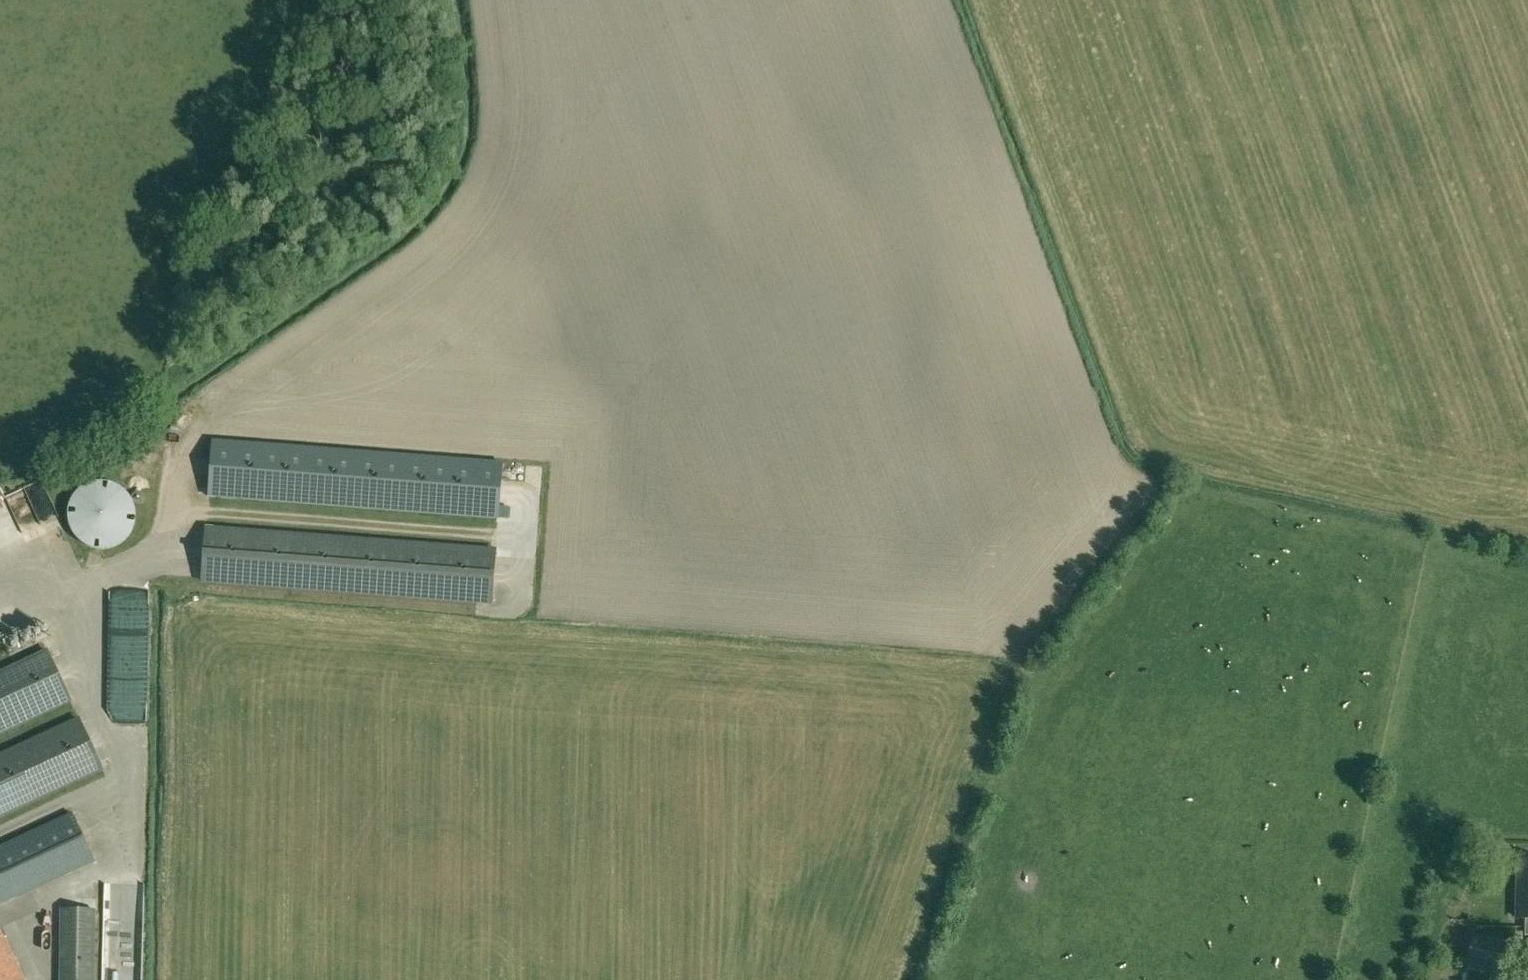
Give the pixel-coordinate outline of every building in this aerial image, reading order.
[(503,462),(212,440),(208,498),(499,520),(503,462)] [(135,517),(135,516),(134,510),(133,504),(130,499),(127,495),(122,491),(115,487),(108,485),(104,484),(98,485),(91,487),(84,491),(80,494),(76,499),(74,503),(72,509),(71,516),(72,523),(73,528),(77,534),(79,537),(84,542),(91,545),(101,548),(108,548),(114,546),(119,543),(124,540),(129,535),(132,529),(134,522),(135,517)] [(52,524),(66,517),(54,492),(40,499),(52,524)] [(202,581),(491,603),(495,550),(206,527),(202,581)] [(128,617),(150,617),(149,595),(128,595),(128,617)] [(47,649),(0,671),(0,736),(72,702),(47,649)] [(124,718),(148,718),(149,659),(125,659),(124,718)] [(0,754),(0,819),(104,771),(79,717),(0,754)] [(0,847),(0,904),(93,861),(71,814),(0,847)] [(1518,862),(1517,918),(1527,918),(1527,862),(1518,862)] [(61,909),(60,979),(94,979),(95,910),(61,909)] [(0,931),(0,979),(23,979),(0,931)] [(1498,971),(1506,942),(1473,934),(1466,963),(1498,971)]
